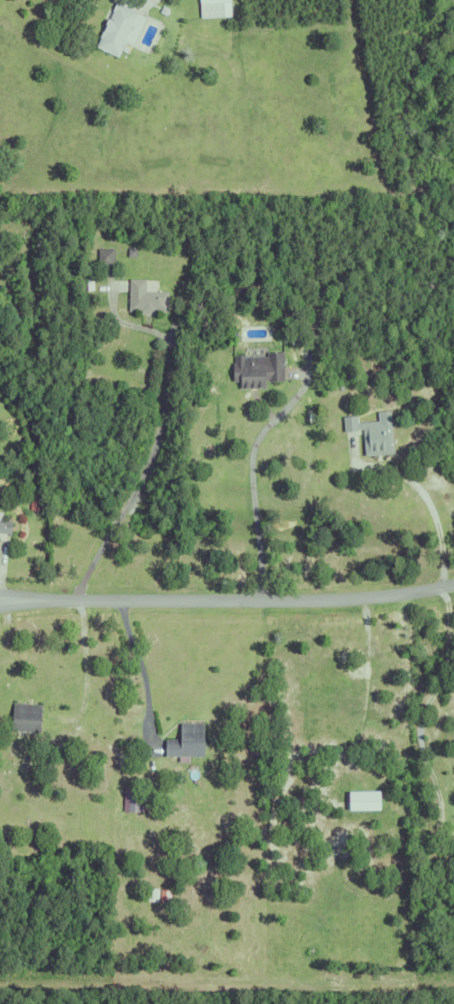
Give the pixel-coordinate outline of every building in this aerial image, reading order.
[(110,7),(113,0),(118,0),(137,9),(131,21),(132,22),(129,29),(128,28),(123,39),(124,40),(121,47),(120,46),(116,54),(94,43),(98,34),(97,34),(106,14),(107,14),(110,8),(110,7)] [(199,14),(198,0),(228,0),(229,12),(199,14)] [(158,9),(161,2),(167,5),(164,12),(158,9)] [(96,261),(97,246),(112,246),(112,262),(96,261)] [(126,254),(126,246),(135,246),(134,254),(126,254)] [(336,274),(336,268),(352,270),(351,276),(336,274)] [(296,275),(304,274),(305,281),(298,282),(296,275)] [(84,276),(91,275),(93,287),(85,288),(84,276)] [(136,309),(127,308),(128,276),(144,276),(144,288),(166,289),(166,310),(156,309),(156,312),(136,311),(136,309)] [(263,378),(263,386),(238,386),(238,378),(230,378),(230,360),(233,360),(233,352),(243,352),(243,354),(265,354),(265,350),(282,350),(282,378),(263,378)] [(362,452),(360,426),(356,426),(356,428),(341,429),(340,413),(355,412),(356,420),(377,418),(376,409),(389,408),(392,450),(362,452)] [(9,532),(0,531),(0,517),(11,518),(9,532)] [(9,729),(11,702),(39,703),(38,730),(9,729)] [(178,737),(178,721),(202,721),(202,754),(164,754),(164,751),(162,751),(162,740),(164,740),(164,737),(178,737)] [(356,811),(387,811),(387,792),(356,792),(356,811)] [(145,899),(146,886),(157,887),(156,900),(145,899)]
